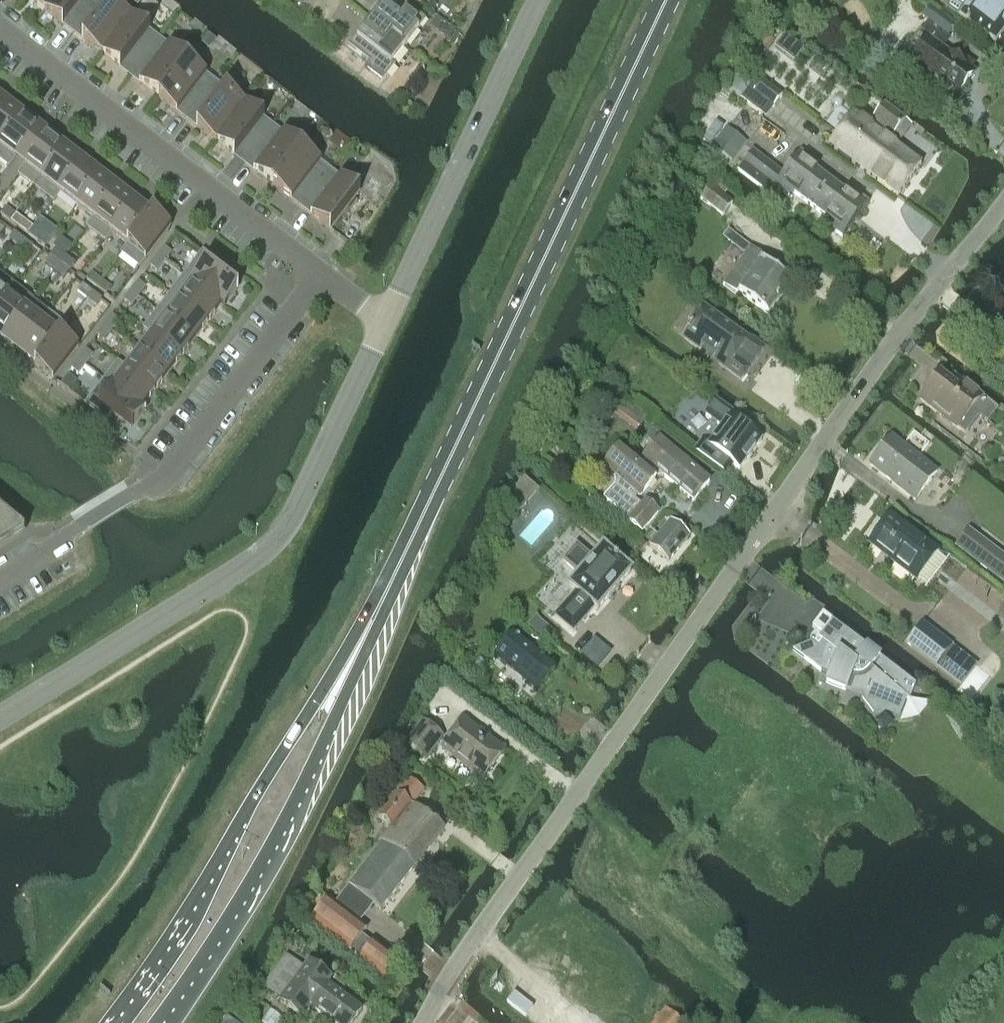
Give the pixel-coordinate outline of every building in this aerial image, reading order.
[(46,8),(52,0),(35,0),(46,8)] [(46,8),(44,10),(73,32),(97,0),(52,0),(46,8)] [(103,52),(128,19),(104,0),(97,0),(73,32),(101,54),(103,52)] [(404,47),(425,20),(400,0),(383,0),(380,3),(382,5),(370,20),(404,47)] [(1003,33),(1003,0),(971,0),(958,18),(995,45),(1003,33)] [(948,36),(955,26),(929,8),(922,18),(931,24),(948,36)] [(103,52),(131,74),(159,39),(131,18),(130,20),(128,19),(103,52)] [(404,47),(370,20),(358,35),(356,34),(347,46),(369,62),(364,68),(382,82),(395,65),(392,63),(404,47)] [(951,56),(949,55),(929,40),(919,33),(894,65),(905,73),(917,81),(911,90),(943,113),(951,100),(956,104),(964,93),(961,91),(972,76),(962,68),(968,61),(958,54),(957,56),(953,53),(951,56)] [(131,74),(160,96),(187,61),(159,39),(131,74)] [(214,85),(187,64),(188,62),(187,61),(160,96),(158,98),(187,120),(214,85)] [(734,77),(725,90),(740,100),(762,116),(770,105),(774,108),(783,96),(756,77),(749,87),(734,77)] [(215,142),(217,140),(242,107),(214,85),(187,120),(215,142)] [(19,115),(3,103),(0,106),(0,142),(20,116),(19,115)] [(897,198),(921,166),(882,136),(885,131),(893,137),(905,121),(884,105),(872,121),(873,122),(869,127),(853,115),(829,146),(897,198)] [(217,140),(246,162),(273,127),(245,106),(244,108),(242,107),(217,140)] [(9,167),(40,127),(21,113),(19,115),(20,116),(0,142),(0,160),(9,167)] [(299,151),(301,149),(273,127),(246,162),(274,184),(299,151)] [(725,158),(732,163),(747,143),(726,127),(711,147),(717,151),(716,152),(725,159),(725,158)] [(65,150),(66,151),(67,149),(49,134),(18,174),(36,188),(65,150)] [(82,163),(81,163),(66,151),(65,150),(36,188),(54,202),(60,194),(59,193),(82,163)] [(842,238),(869,202),(852,189),(848,194),(814,168),(818,163),(800,150),(783,173),(752,150),(737,171),(769,195),(774,187),(791,199),(794,194),(828,220),(825,225),(842,238)] [(272,186),(301,208),(328,173),(299,151),(274,184),(272,186)] [(100,177),(101,175),(83,161),(81,163),(82,163),(59,193),(60,194),(76,206),(99,177),(100,177)] [(357,202),(354,200),(357,195),(328,173),(301,208),(330,230),(331,229),(339,219),(346,209),(350,212),(357,202)] [(116,189),(100,177),(99,177),(76,206),(93,219),(116,190),(116,189)] [(730,205),(708,189),(699,201),(721,217),(730,205)] [(111,233),(133,203),(116,190),(93,219),(87,227),(105,241),(111,233)] [(150,216),(150,215),(134,203),(133,203),(111,233),(127,245),(128,246),(150,216)] [(0,214),(10,222),(16,214),(6,207),(0,214)] [(121,253),(139,267),(170,228),(151,213),(150,215),(150,216),(128,246),(127,245),(121,253)] [(339,219),(331,229),(339,236),(340,236),(349,226),(339,219)] [(27,235),(33,228),(23,220),(17,228),(27,235)] [(27,235),(37,242),(43,235),(33,228),(27,235)] [(728,230),(722,237),(745,254),(723,285),(737,295),(738,293),(767,315),(791,283),(761,260),(764,257),(750,247),(728,230)] [(18,247),(19,247),(24,240),(14,232),(8,239),(18,247)] [(18,247),(28,255),(33,247),(24,240),(19,247),(18,247)] [(157,257),(164,263),(172,253),(164,247),(157,257)] [(60,264),(65,257),(66,256),(55,249),(50,256),(60,264)] [(223,270),(224,269),(202,252),(183,277),(221,306),(220,307),(222,308),(237,290),(218,275),(222,269),(223,270)] [(60,264),(50,256),(44,264),(54,271),(60,264)] [(60,264),(69,271),(75,264),(66,256),(65,257),(60,264)] [(157,272),(164,263),(157,257),(149,267),(157,272)] [(60,264),(54,271),(64,278),(69,271),(60,264)] [(8,295),(16,285),(0,273),(0,306),(8,295)] [(101,280),(91,273),(86,280),(96,287),(101,280)] [(208,323),(220,307),(221,306),(183,277),(170,294),(208,323)] [(96,287),(106,295),(111,288),(101,280),(96,287)] [(131,291),(138,297),(146,287),(138,281),(131,291)] [(87,300),(87,299),(92,292),(82,284),(76,292),(87,300)] [(0,306),(0,336),(3,338),(26,308),(32,300),(33,299),(16,285),(8,295),(0,306)] [(130,306),(138,297),(131,291),(123,301),(130,306)] [(87,300),(96,307),(102,299),(92,292),(87,299),(87,300)] [(195,340),(207,324),(208,323),(170,294),(157,311),(195,340)] [(26,308),(3,338),(20,351),(42,321),(48,313),(32,300),(26,308)] [(181,357),(194,341),(195,340),(157,311),(143,329),(151,335),(152,335),(158,339),(181,357)] [(763,350),(744,336),(742,339),(704,311),(684,338),(700,351),(704,346),(730,366),(727,370),(741,380),(763,350)] [(42,321),(20,351),(36,363),(37,364),(60,334),(60,335),(67,327),(48,313),(42,321)] [(104,325),(111,331),(119,321),(112,315),(104,325)] [(111,331),(104,325),(97,335),(104,341),(111,331)] [(36,363),(34,366),(36,367),(53,380),(78,348),(60,335),(60,334),(37,364),(36,363)] [(181,357),(158,339),(152,335),(151,335),(138,352),(140,353),(168,374),(181,357)] [(78,360),(85,365),(93,355),(86,350),(78,360)] [(168,375),(140,353),(138,352),(126,368),(125,369),(155,392),(168,375)] [(78,375),(85,365),(78,360),(70,370),(78,375)] [(155,392),(125,369),(126,368),(118,362),(104,380),(142,409),(143,408),(155,392)] [(997,409),(963,382),(955,392),(937,377),(919,400),(964,435),(979,417),(986,423),(997,409)] [(145,410),(143,408),(142,409),(104,380),(85,405),(107,422),(108,421),(107,419),(111,414),(130,428),(145,410)] [(639,429),(647,418),(618,396),(610,408),(639,429)] [(733,465),(740,470),(761,441),(757,438),(760,434),(748,426),(746,429),(731,419),(734,414),(716,400),(705,415),(722,427),(708,446),(701,441),(694,451),(726,475),(733,465)] [(914,500),(936,471),(891,436),(869,464),(914,500)] [(643,459),(648,464),(645,469),(621,448),(605,467),(615,476),(616,485),(604,499),(628,520),(642,531),(658,512),(645,501),(640,506),(633,500),(637,495),(639,496),(655,477),(664,477),(693,501),(709,481),(659,439),(643,459)] [(502,503),(517,516),(539,491),(524,478),(502,503)] [(24,534),(0,514),(0,549),(24,534)] [(890,516),(869,543),(917,580),(938,553),(890,516)] [(649,546),(668,562),(689,537),(670,522),(649,546)] [(1003,585),(1003,556),(968,529),(954,548),(1003,585)] [(640,552),(647,544),(641,538),(633,547),(640,552)] [(575,592),(554,616),(573,632),(593,608),(597,611),(630,573),(602,549),(592,560),(576,546),(563,561),(579,575),(569,587),(575,592)] [(905,699),(909,701),(915,685),(822,613),(811,627),(821,635),(818,639),(822,642),(817,648),(811,643),(792,651),(821,673),(821,672),(829,675),(826,683),(845,691),(847,687),(863,694),(862,697),(874,713),(883,706),(899,713),(905,699)] [(935,668),(946,654),(952,646),(923,623),(906,645),(935,668)] [(513,634),(494,657),(537,693),(556,670),(513,634)] [(463,720),(441,748),(482,779),(504,752),(463,720)] [(407,744),(426,759),(442,738),(423,723),(407,744)] [(349,886),(373,905),(380,910),(443,829),(411,805),(423,789),(408,778),(377,818),(391,828),(381,841),(382,843),(349,886)] [(328,899),(311,921),(349,951),(367,929),(328,899)] [(385,979),(398,961),(373,942),(360,959),(385,979)] [(361,1009),(327,984),(331,978),(310,962),(305,968),(287,954),(263,987),(281,1000),(280,1001),(302,1018),(310,1006),(333,1022),(351,1022),(361,1009)] [(597,1022),(623,1022),(607,1010),(597,1022)]
